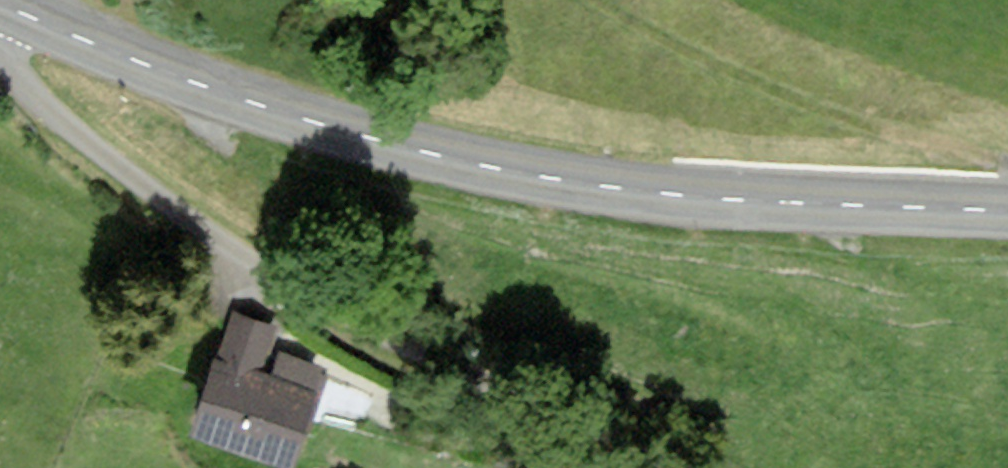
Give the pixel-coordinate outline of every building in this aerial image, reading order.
[(277,323),(241,311),(208,415),(274,436),(301,445),(307,429),(328,362),(281,347),(274,371),(263,367),(277,323)]
